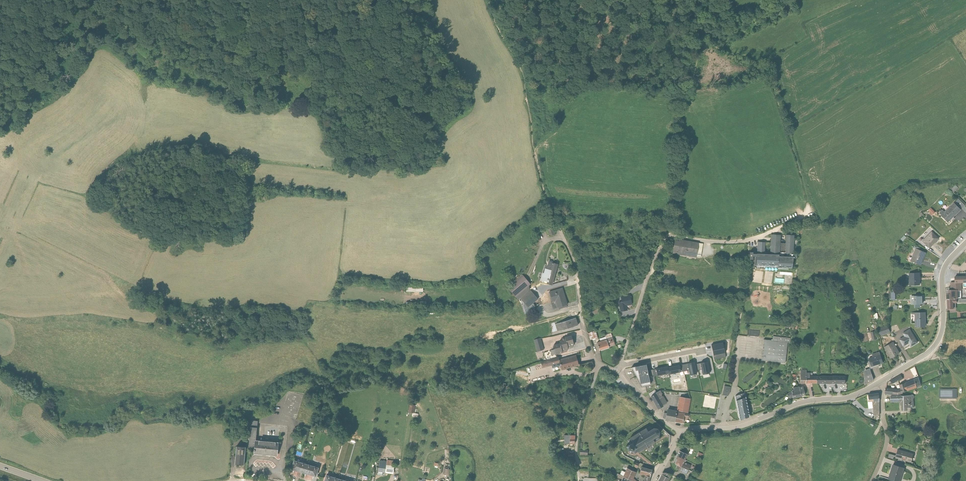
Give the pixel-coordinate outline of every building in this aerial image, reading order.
[(957,209),(959,212),(962,208),(956,201),(951,206),(956,210),(957,209)] [(956,210),(951,206),(951,205),(941,215),(939,213),(936,216),(945,225),(949,222),(948,221),(950,220),(959,212),(957,209),(956,210)] [(928,234),(919,244),(926,251),(931,245),(932,246),(936,242),(928,234)] [(798,242),(798,238),(790,238),(790,246),(784,246),(775,245),(762,245),(761,257),(760,257),(759,257),(757,257),(757,255),(754,255),(753,262),(757,262),(756,273),(759,273),(759,271),(760,271),(760,272),(782,273),(782,271),(797,272),(797,261),(801,261),(801,257),(797,257),(798,247),(802,247),(802,242),(798,242)] [(699,260),(702,246),(701,246),(682,242),(682,244),(678,244),(676,256),(699,260)] [(911,253),(907,264),(917,268),(919,264),(918,264),(921,256),(916,253),(917,251),(911,248),(909,252),(911,253)] [(554,267),(550,266),(548,272),(547,272),(545,277),(544,276),(542,282),(540,281),(539,284),(553,288),(559,268),(554,267)] [(916,277),(905,277),(905,283),(903,284),(903,289),(916,289),(916,277)] [(522,302),(531,293),(530,289),(532,288),(523,278),(508,291),(519,304),(522,302)] [(965,280),(952,280),(952,287),(948,287),(948,294),(946,294),(946,298),(944,299),(944,304),(955,303),(954,295),(959,295),(959,287),(965,287),(965,286),(965,284),(965,280)] [(560,311),(569,309),(564,292),(551,296),(554,305),(553,306),(555,313),(560,311)] [(531,293),(522,302),(530,311),(539,303),(531,293)] [(632,303),(631,299),(623,301),(624,306),(621,306),(623,316),(630,315),(629,309),(632,309),(631,303),(632,303)] [(919,300),(907,301),(907,309),(911,309),(911,312),(916,312),(916,309),(919,308),(919,300)] [(944,313),(953,313),(953,307),(965,307),(965,303),(955,303),(944,304),(944,313)] [(908,319),(911,319),(911,332),(922,331),(922,317),(908,318),(908,319)] [(578,322),(557,329),(559,336),(580,330),(580,329),(578,322)] [(883,331),(874,334),(876,341),(885,338),(883,331)] [(901,341),(896,344),(900,351),(905,348),(907,352),(914,348),(906,334),(899,338),(901,341)] [(598,335),(591,338),(593,345),(600,343),(598,335)] [(871,336),(866,337),(868,345),(874,344),(873,341),(872,341),(871,336)] [(609,344),(603,346),(599,348),(602,355),(618,350),(615,342),(614,338),(608,340),(608,341),(609,344)] [(567,342),(570,351),(575,350),(576,350),(574,340),(567,342)] [(778,345),(769,344),(766,366),(790,368),(793,347),(795,348),(796,343),(778,341),(778,345)] [(562,348),(564,356),(569,354),(571,354),(570,353),(570,351),(567,342),(563,343),(564,345),(561,346),(562,348)] [(542,343),(535,345),(539,357),(546,355),(542,343)] [(889,347),(880,352),(887,363),(896,358),(889,347)] [(564,356),(562,348),(556,350),(557,355),(553,356),(554,360),(558,359),(558,360),(565,358),(565,357),(564,356)] [(727,348),(715,350),(719,365),(730,362),(727,348)] [(876,360),(868,362),(862,364),(866,375),(876,371),(874,371),(874,370),(879,368),(876,360)] [(581,370),(579,364),(578,361),(561,365),(560,362),(542,367),(544,373),(554,371),(554,373),(562,371),(563,375),(581,370)] [(687,370),(688,376),(693,375),(694,381),(701,379),(698,367),(687,370)] [(705,368),(701,369),(702,375),(706,375),(707,380),(714,379),(711,367),(705,368)] [(650,370),(635,373),(645,392),(654,390),(650,370)] [(672,373),(673,379),(688,376),(687,370),(672,373)] [(656,375),(657,381),(657,382),(660,381),(660,382),(673,379),(672,373),(671,372),(656,375)] [(860,383),(867,379),(865,374),(859,376),(860,383)] [(812,375),(806,375),(806,389),(822,389),(823,381),(818,381),(818,378),(812,378),(812,375)] [(867,379),(860,383),(860,391),(869,385),(867,379)] [(897,380),(886,387),(888,390),(894,386),(895,387),(899,384),(897,380)] [(903,393),(904,396),(904,397),(913,393),(918,391),(915,383),(910,385),(901,389),(895,390),(897,395),(903,393)] [(735,393),(729,392),(727,401),(732,402),(733,402),(735,393)] [(797,395),(792,401),(795,404),(798,402),(799,404),(807,402),(807,401),(811,401),(808,392),(805,393),(804,392),(799,393),(799,395),(797,395)] [(903,393),(897,395),(895,395),(882,394),(881,400),(893,401),(899,399),(898,398),(904,396),(903,393)] [(950,395),(936,395),(936,404),(950,404),(950,395)] [(658,396),(653,400),(654,402),(662,415),(667,412),(667,411),(671,409),(667,402),(666,402),(665,400),(666,399),(664,396),(660,398),(658,396)] [(749,398),(740,402),(745,426),(754,423),(749,398)] [(564,406),(562,406),(562,410),(565,410),(565,409),(571,408),(570,406),(573,406),(572,399),(563,401),(564,406)] [(868,408),(869,414),(870,421),(875,421),(875,404),(874,399),(864,400),(865,408),(868,408)] [(897,401),(887,402),(887,408),(897,408),(898,417),(904,417),(904,414),(910,414),(909,405),(910,404),(910,403),(910,402),(909,401),(908,400),(907,400),(906,401),(897,402),(897,401)] [(681,417),(680,418),(692,420),(695,405),(683,403),(681,417)] [(680,418),(681,417),(671,415),(670,419),(667,419),(666,423),(666,424),(670,426),(679,428),(680,418)] [(680,418),(679,428),(687,429),(688,424),(693,425),(694,420),(692,420),(680,418)] [(253,454),(252,460),(275,462),(276,448),(254,447),(256,427),(249,426),(247,454),(253,454)] [(632,451),(629,453),(633,459),(639,455),(641,459),(664,445),(662,442),(663,438),(661,435),(657,434),(655,435),(653,432),(632,444),(633,445),(630,447),(632,451)] [(577,442),(566,441),(566,445),(566,450),(576,450),(577,442)] [(234,452),(233,471),(242,471),(244,453),(234,452)] [(688,457),(684,455),(680,463),(689,466),(691,461),(693,455),(689,453),(688,457)] [(910,461),(894,456),(892,464),(908,469),(910,461)] [(690,467),(689,466),(680,463),(679,466),(679,471),(681,472),(680,475),(690,480),(694,471),(690,470),(690,467)] [(378,480),(382,480),(382,479),(393,480),(394,472),(393,472),(393,467),(387,466),(386,468),(380,467),(378,480)] [(299,469),(293,467),(290,476),(296,478),(299,469)] [(296,478),(302,480),(305,471),(299,469),(296,478)] [(307,480),(308,480),(311,473),(305,471),(302,480),(307,480)] [(901,475),(889,471),(887,477),(888,477),(887,480),(899,480),(901,475)] [(639,479),(636,478),(637,475),(631,472),(628,479),(625,477),(623,480),(638,480),(639,479)] [(317,475),(311,473),(308,480),(315,480),(317,475)]
